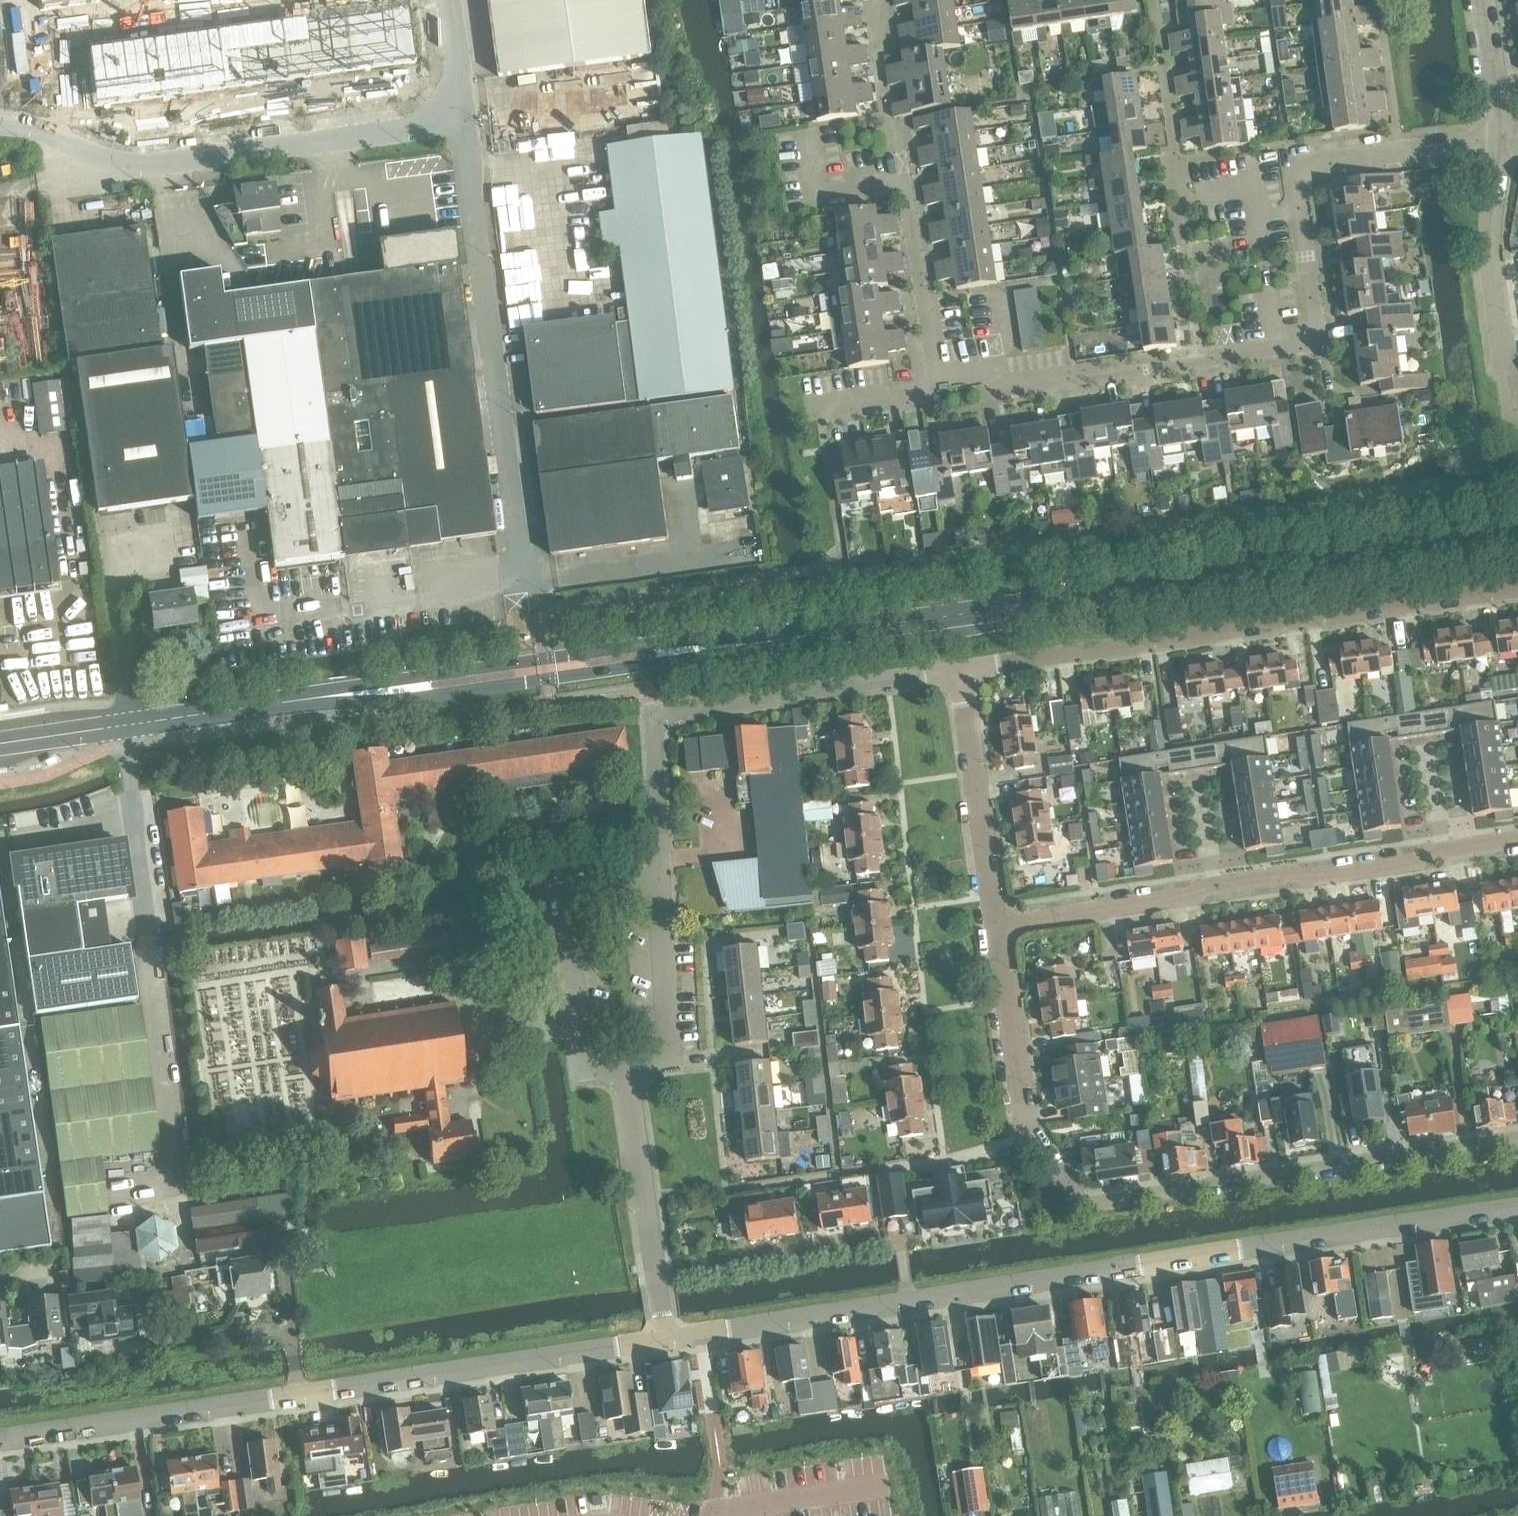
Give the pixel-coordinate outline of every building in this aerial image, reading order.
[(41,10),(110,0),(39,0),(41,10)] [(500,77),(653,56),(646,0),(489,0),(500,77)] [(745,2),(747,14),(766,11),(764,0),(756,0),(745,2)] [(818,2),(801,5),(804,26),(861,17),(859,8),(842,10),(840,2),(840,0),(818,4),(818,2)] [(896,7),(913,5),(915,14),(955,8),(954,0),(895,0),(896,7)] [(1021,31),(1036,29),(1038,28),(1034,0),(1009,0),(1014,32),(1012,33),(1014,48),(1024,46),(1021,31)] [(1038,28),(1036,29),(1038,44),(1048,42),(1046,28),(1061,25),(1063,25),(1059,0),(1034,0),(1038,28)] [(1085,22),(1088,21),(1085,0),(1059,0),(1063,25),(1061,25),(1063,40),(1072,39),(1070,24),(1085,22)] [(1096,31),(1111,28),(1110,18),(1112,17),(1110,0),(1085,0),(1088,21),(1085,22),(1088,36),(1097,35),(1096,31)] [(1112,17),(1110,18),(1111,28),(1112,33),(1122,31),(1120,16),(1138,14),(1136,0),(1110,0),(1112,17)] [(1218,0),(1174,0),(1177,19),(1232,11),(1231,2),(1219,4),(1218,0)] [(1272,9),(1286,7),(1285,0),(1271,0),(1272,9)] [(1317,2),(1320,23),(1372,15),(1371,7),(1354,9),(1353,0),(1329,0),(1317,2)] [(393,9),(88,51),(90,66),(95,105),(415,61),(407,7),(393,9)] [(916,24),(899,27),(900,36),(958,27),(955,8),(915,14),(916,24)] [(1268,21),(1266,9),(1251,11),(1253,23),(1268,21)] [(1177,19),(1179,33),(1167,34),(1169,43),(1223,35),(1221,23),(1234,21),(1232,11),(1177,19)] [(1320,24),(1312,25),(1315,46),(1358,39),(1356,26),(1373,24),(1372,15),(1320,23),(1320,24)] [(861,17),(804,26),(807,44),(846,38),(845,29),(862,26),(861,17)] [(750,22),(737,23),(739,34),(752,33),(750,22)] [(958,27),(900,36),(902,46),(919,43),(920,51),(921,52),(942,49),(942,50),(961,47),(961,46),(958,27)] [(1226,57),(1223,35),(1169,43),(1170,52),(1188,49),(1190,62),(1226,57)] [(846,38),(807,44),(810,63),(867,55),(866,46),(863,46),(848,48),(846,38)] [(1358,39),(1315,46),(1318,67),(1379,59),(1377,50),(1360,52),(1358,39)] [(736,47),(729,48),(730,55),(758,51),(756,40),(736,43),(736,47)] [(1286,40),(1276,42),(1277,51),(1288,50),(1286,40)] [(1003,43),(995,44),(996,53),(1004,52),(1003,43)] [(905,64),(887,67),(888,76),(890,86),(907,83),(909,92),(910,103),(893,106),(895,118),(910,116),(913,115),(912,113),(951,106),(948,86),(945,67),(942,50),(942,49),(921,52),(920,51),(903,54),(904,55),(905,64)] [(1124,49),(1115,51),(1116,59),(1118,70),(1132,68),(1130,57),(1126,58),(1124,49)] [(1288,50),(1277,51),(1279,63),(1289,61),(1288,50)] [(759,53),(744,55),(746,67),(761,66),(759,53)] [(867,55),(810,63),(813,82),(852,76),(851,67),(863,65),(868,64),(867,55)] [(1174,78),(1175,87),(1229,79),(1226,57),(1190,62),(1192,75),(1174,78)] [(1379,59),(1318,67),(1321,89),(1364,82),(1362,70),(1380,67),(1379,59)] [(1106,60),(1092,63),(1093,74),(1107,72),(1106,60)] [(758,71),(745,73),(747,85),(760,82),(758,71)] [(1020,85),(1033,83),(1031,71),(1018,73),(1020,85)] [(1105,87),(1107,103),(1107,105),(1139,100),(1135,75),(1104,80),(1103,78),(1088,80),(1090,90),(1105,87)] [(852,76),(813,82),(816,102),(873,92),(871,84),(863,85),(854,87),(852,76)] [(1240,81),(1230,82),(1229,79),(1175,87),(1176,96),(1195,93),(1197,106),(1242,99),(1240,81)] [(1007,80),(999,81),(1001,92),(1009,91),(1007,80)] [(1293,81),(1282,83),(1284,94),(1295,92),(1293,81)] [(1364,82),(1321,89),(1323,109),(1331,108),(1332,109),(1384,101),(1383,92),(1366,95),(1364,82)] [(1084,83),(1074,84),(1076,94),(1085,93),(1084,83)] [(758,90),(747,92),(749,105),(760,103),(758,90)] [(873,92),(816,102),(819,121),(858,115),(856,105),(863,104),(874,102),(873,92)] [(1295,92),(1284,94),(1286,108),(1297,106),(1295,92)] [(1246,121),(1242,99),(1197,106),(1199,119),(1180,122),(1182,131),(1246,121)] [(1091,105),(1093,114),(1095,130),(1111,128),(1111,130),(1143,126),(1139,100),(1107,105),(1107,103),(1091,105)] [(1384,101),(1332,109),(1332,111),(1335,131),(1370,126),(1369,112),(1386,110),(1384,101)] [(1024,104),(1013,106),(1015,117),(1026,115),(1024,104)] [(933,127),(935,137),(974,131),(971,111),(914,120),(915,130),(933,127)] [(799,115),(789,116),(790,125),(801,124),(799,115)] [(1203,150),(1249,144),(1246,121),(1182,131),(1183,140),(1201,137),(1203,150)] [(1058,136),(1056,122),(1042,124),(1044,138),(1058,136)] [(618,212),(602,214),(606,246),(618,245),(622,244),(624,255),(626,270),(630,309),(620,310),(622,322),(632,321),(642,401),(734,390),(722,298),(702,136),(670,140),(668,123),(666,123),(628,128),(630,145),(610,147),(618,212)] [(1146,150),(1143,126),(1111,130),(1111,128),(1095,130),(1097,139),(1112,137),(1115,155),(1133,152),(1146,150)] [(936,146),(918,149),(919,158),(977,149),(974,131),(935,137),(936,146)] [(1059,145),(1044,147),(1046,161),(1061,158),(1059,145)] [(939,165),(940,175),(980,169),(977,149),(919,158),(921,168),(939,165)] [(1087,166),(1101,164),(1104,178),(1104,181),(1137,176),(1133,152),(1115,155),(1101,157),(1101,154),(1086,156),(1087,166)] [(942,184),(924,187),(926,197),(983,188),(980,169),(940,175),(942,184)] [(1399,183),(1397,171),(1347,178),(1349,190),(1330,193),(1333,217),(1376,211),(1373,187),(1399,183)] [(1105,188),(1108,203),(1108,205),(1140,201),(1137,176),(1104,181),(1104,178),(1089,181),(1090,190),(1105,188)] [(279,210),(275,182),(233,188),(236,210),(237,216),(241,216),(244,235),(280,230),(277,210),(279,210)] [(497,183),(499,241),(522,240),(520,211),(535,211),(534,193),(524,193),(523,182),(497,183)] [(945,203),(946,213),(986,207),(983,188),(926,197),(927,206),(945,203)] [(1140,201),(1108,205),(1108,203),(1093,206),(1094,214),(1109,212),(1111,228),(1112,230),(1144,225),(1140,201)] [(836,213),(836,214),(839,233),(897,224),(896,215),(878,217),(876,207),(836,213)] [(989,226),(986,207),(946,213),(948,222),(930,224),(931,235),(989,226)] [(237,216),(236,210),(215,213),(233,247),(246,245),(244,235),(241,216),(237,216)] [(1056,229),(1068,227),(1065,211),(1054,213),(1056,229)] [(1379,235),(1376,211),(1333,217),(1337,241),(1355,238),(1357,250),(1402,244),(1400,232),(1379,235)] [(1041,238),(1052,236),(1050,218),(1038,220),(1041,238)] [(899,234),(897,224),(839,233),(842,252),(882,246),(881,237),(899,234)] [(1148,251),(1144,225),(1112,230),(1111,228),(1097,230),(1098,239),(1113,237),(1116,256),(1148,251)] [(992,245),(989,226),(931,235),(933,244),(951,241),(952,251),(992,245)] [(144,227),(50,240),(67,361),(74,360),(96,512),(193,499),(186,448),(185,448),(172,352),(172,349),(161,350),(144,227)] [(383,273),(309,284),(315,331),(324,397),(388,388),(474,376),(455,239),(380,250),(383,273)] [(1352,263),(1340,264),(1344,289),(1386,283),(1384,268),(1389,267),(1388,258),(1404,256),(1402,244),(1357,250),(1350,251),(1352,263)] [(936,263),(938,272),(995,264),(992,245),(952,251),(954,260),(936,263)] [(901,253),(884,256),(882,246),(842,252),(845,271),(903,262),(901,253)] [(1032,249),(1017,251),(1018,260),(1033,258),(1032,249)] [(1130,262),(1132,275),(1133,277),(1165,272),(1162,249),(1148,251),(1116,256),(1115,256),(1116,265),(1130,262)] [(765,277),(780,276),(780,261),(765,262),(765,277)] [(904,271),(903,262),(845,271),(847,289),(848,290),(879,286),(879,287),(888,286),(886,274),(904,271)] [(1048,264),(1044,270),(1044,277),(1056,275),(1055,263),(1048,264)] [(1072,263),(1062,264),(1063,275),(1073,274),(1072,263)] [(958,289),(998,283),(995,264),(938,272),(939,282),(957,280),(958,289)] [(220,270),(179,275),(189,348),(237,342),(230,295),(223,296),(220,270)] [(794,270),(784,272),(785,280),(788,280),(795,279),(794,270)] [(1119,287),(1134,285),(1137,300),(1137,302),(1169,296),(1165,272),(1133,277),(1132,275),(1118,277),(1119,287)] [(789,288),(788,280),(785,280),(773,282),(774,291),(789,288)] [(1399,295),(1388,297),(1386,283),(1344,289),(1347,314),(1359,312),(1361,323),(1369,322),(1412,316),(1410,304),(1400,305),(1399,295)] [(309,284),(230,295),(237,342),(244,341),(244,343),(257,438),(257,439),(259,453),(330,443),(324,397),(315,331),(309,284)] [(837,292),(827,294),(830,313),(840,311),(899,302),(898,292),(897,293),(880,295),(879,287),(879,286),(848,290),(847,289),(837,290),(837,292)] [(1014,291),(1016,304),(1039,300),(1037,287),(1014,291)] [(1138,309),(1140,324),(1140,327),(1172,322),(1169,296),(1137,302),(1137,300),(1121,302),(1123,312),(1138,309)] [(1039,300),(1016,304),(1018,316),(1041,312),(1039,300)] [(900,311),(899,302),(840,311),(843,330),(884,324),(882,314),(900,311)] [(807,317),(806,308),(793,310),(794,319),(807,317)] [(1018,316),(1020,327),(1043,323),(1041,312),(1018,316)] [(1354,335),(1357,359),(1399,353),(1396,330),(1414,327),(1412,316),(1369,322),(1370,333),(1354,335)] [(622,322),(527,334),(538,415),(642,401),(632,321),(622,322)] [(1144,352),(1176,347),(1172,322),(1140,327),(1140,324),(1125,327),(1126,336),(1141,333),(1144,352)] [(1045,336),(1043,323),(1020,327),(1022,339),(1045,336)] [(843,330),(846,349),(905,341),(903,331),(885,334),(884,324),(843,330)] [(800,329),(792,330),(793,339),(801,337),(800,329)] [(1047,348),(1045,336),(1022,339),(1023,351),(1047,348)] [(888,351),(906,349),(905,341),(846,349),(849,369),(890,362),(888,351)] [(244,343),(203,348),(216,444),(257,439),(257,438),(244,343)] [(1429,373),(1403,377),(1399,353),(1357,359),(1361,383),(1380,381),(1381,393),(1430,386),(1429,373)] [(474,376),(388,388),(409,546),(495,534),(474,376)] [(39,435),(66,431),(64,421),(74,419),(68,380),(58,381),(32,385),(39,435)] [(1284,380),(1271,382),(1272,385),(1249,389),(1255,429),(1274,426),(1277,447),(1294,445),(1284,380)] [(388,388),(324,397),(330,443),(346,555),(409,546),(388,388)] [(1232,432),(1255,429),(1249,389),(1224,393),(1227,412),(1217,413),(1224,460),(1236,458),(1232,432)] [(734,396),(535,424),(548,523),(552,556),(669,538),(658,460),(675,458),(678,482),(694,480),(691,456),(741,449),(734,396)] [(1203,441),(1206,463),(1224,460),(1217,413),(1214,396),(1202,398),(1202,396),(1178,400),(1185,444),(1203,441)] [(1404,444),(1398,405),(1362,410),(1360,398),(1348,400),(1350,412),(1344,413),(1346,424),(1326,427),(1322,402),(1296,406),(1303,456),(1326,453),(1328,464),(1362,459),(1361,450),(1404,444)] [(1129,402),(1129,400),(1105,403),(1112,448),(1130,445),(1134,470),(1152,467),(1144,417),(1141,400),(1129,402)] [(1155,416),(1144,417),(1152,467),(1164,465),(1163,458),(1187,454),(1185,444),(1178,400),(1153,403),(1155,415),(1155,416)] [(1094,450),(1112,448),(1105,403),(1080,407),(1081,409),(1070,411),(1080,478),(1098,475),(1094,450)] [(1068,472),(1069,480),(1080,478),(1070,411),(1057,413),(1058,418),(1036,421),(1045,475),(1068,472)] [(1042,475),(1045,475),(1036,421),(1010,425),(1011,430),(1000,431),(1002,445),(1003,445),(1010,492),(1029,490),(1025,467),(1041,465),(1042,475)] [(990,447),(987,427),(964,430),(971,472),(994,469),(998,494),(1010,492),(1003,445),(1002,445),(990,447)] [(927,430),(907,433),(907,438),(915,489),(916,496),(936,494),(928,439),(927,430)] [(940,437),(928,439),(936,494),(937,499),(956,496),(953,475),(971,472),(964,430),(939,434),(940,437)] [(895,435),(869,439),(876,490),(897,487),(898,492),(915,489),(907,438),(895,440),(895,435)] [(216,444),(186,448),(193,499),(196,519),(266,510),(259,453),(257,439),(216,444)] [(855,493),(863,492),(876,490),(869,439),(843,443),(846,461),(833,463),(839,500),(856,498),(855,493)] [(330,443),(259,453),(266,510),(274,564),(346,555),(330,443)] [(711,507),(749,502),(742,458),(740,458),(739,451),(716,455),(717,462),(704,464),(711,507)] [(58,582),(41,462),(0,468),(0,590),(58,582)] [(1168,496),(1157,497),(1159,512),(1170,510),(1168,496)] [(1067,511),(1052,512),(1054,526),(1068,524),(1067,511)] [(1100,515),(1088,517),(1089,526),(1102,524),(1100,515)] [(955,532),(944,533),(946,546),(946,548),(957,546),(957,545),(955,532)] [(989,532),(979,533),(980,542),(990,541),(989,532)] [(943,533),(923,536),(925,548),(926,547),(942,545),(944,545),(943,533)] [(891,555),(891,563),(902,562),(901,553),(891,555)] [(862,562),(849,564),(852,583),(864,581),(862,562)] [(180,572),(182,584),(183,593),(190,592),(206,589),(203,569),(180,572)] [(206,589),(190,592),(192,605),(208,602),(206,589)] [(195,623),(192,605),(190,592),(183,593),(149,598),(153,629),(195,623)] [(1496,632),(1484,634),(1486,652),(1499,650),(1499,654),(1517,652),(1517,651),(1514,621),(1495,624),(1496,632)] [(1472,627),(1452,630),(1457,660),(1476,658),(1476,653),(1486,652),(1484,634),(1473,635),(1472,627)] [(1422,643),(1425,660),(1438,658),(1438,663),(1457,660),(1452,630),(1434,633),(1435,641),(1422,643)] [(1378,641),(1359,643),(1363,674),(1382,671),(1381,667),(1393,665),(1390,647),(1379,648),(1378,641)] [(1344,676),(1363,674),(1359,643),(1340,646),(1341,654),(1329,656),(1331,674),(1343,672),(1344,676)] [(1419,649),(1408,651),(1410,670),(1421,669),(1419,649)] [(1397,652),(1400,672),(1410,670),(1408,651),(1397,652)] [(1285,662),(1284,654),(1264,657),(1269,687),(1287,684),(1288,689),(1301,687),(1297,661),(1285,662)] [(1250,690),(1269,687),(1264,657),(1246,660),(1247,667),(1235,669),(1237,687),(1249,686),(1250,690)] [(1227,693),(1227,689),(1237,687),(1235,669),(1224,671),(1223,663),(1204,666),(1208,696),(1227,693)] [(1462,694),(1471,693),(1468,670),(1467,665),(1458,667),(1459,672),(1462,694)] [(1189,699),(1208,696),(1204,666),(1184,668),(1186,676),(1174,678),(1177,696),(1188,694),(1189,699)] [(1129,677),(1110,679),(1114,709),(1133,707),(1133,702),(1144,701),(1142,682),(1130,684),(1129,677)] [(1097,725),(1095,712),(1114,709),(1110,679),(1091,682),(1092,690),(1081,691),(1083,710),(1086,727),(1097,725)] [(1512,689),(1511,680),(1493,682),(1494,692),(1512,689)] [(1304,687),(1307,707),(1318,705),(1316,692),(1314,686),(1304,687)] [(1335,690),(1316,692),(1318,705),(1320,725),(1340,722),(1335,690)] [(1492,691),(1465,695),(1466,703),(1493,699),(1492,691)] [(1413,696),(1399,698),(1401,715),(1408,714),(1415,713),(1413,696)] [(1062,701),(1050,703),(1054,730),(1066,728),(1062,701)] [(1494,701),(1421,712),(1424,735),(1450,731),(1449,722),(1460,721),(1461,728),(1497,723),(1494,701)] [(1001,720),(1004,739),(1034,734),(1031,716),(1027,716),(1025,704),(1007,707),(1009,719),(1001,720)] [(1240,706),(1230,708),(1232,728),(1243,726),(1240,706)] [(1082,739),(1077,707),(1065,708),(1069,741),(1082,739)] [(1178,709),(1164,711),(1168,737),(1182,735),(1178,709)] [(1370,709),(1371,719),(1374,719),(1381,718),(1380,713),(1370,709)] [(1371,719),(1347,723),(1350,745),(1387,739),(1386,732),(1397,730),(1398,739),(1424,735),(1421,712),(1415,713),(1408,714),(1401,715),(1381,718),(1374,719),(1371,719)] [(835,732),(837,753),(872,749),(869,728),(863,728),(862,715),(840,717),(841,732),(835,732)] [(1160,722),(1147,723),(1151,748),(1152,753),(1165,751),(1164,746),(1160,722)] [(1464,750),(1501,744),(1497,723),(1461,728),(1464,750)] [(807,724),(797,725),(799,739),(809,738),(807,724)] [(1269,724),(1254,727),(1255,735),(1271,733),(1269,724)] [(741,778),(752,777),(761,863),(713,868),(724,905),(726,904),(729,912),(735,912),(736,913),(813,905),(799,772),(795,728),(794,728),(766,731),(766,727),(736,731),(736,736),(685,741),(689,773),(739,768),(741,778)] [(628,762),(623,729),(464,752),(469,785),(501,780),(501,784),(502,785),(503,788),(505,790),(522,788),(524,794),(525,797),(528,802),(545,794),(557,796),(556,783),(578,780),(579,775),(579,772),(579,769),(628,762)] [(1037,753),(1034,734),(1004,739),(1007,758),(1014,756),(1016,769),(1034,766),(1032,754),(1037,753)] [(1310,735),(1313,751),(1321,750),(1319,734),(1310,735)] [(1266,736),(1192,747),(1195,770),(1221,766),(1220,758),(1231,756),(1232,763),(1269,758),(1266,736)] [(1296,738),(1298,753),(1307,752),(1304,736),(1296,738)] [(1391,761),(1387,739),(1350,745),(1354,767),(1391,761)] [(1504,766),(1501,744),(1464,750),(1467,771),(1504,766)] [(1192,747),(1118,758),(1122,780),(1158,775),(1157,767),(1168,766),(1169,774),(1195,770),(1192,747)] [(445,797),(444,788),(469,785),(464,752),(387,763),(384,748),(352,753),(355,778),(352,781),(351,785),(353,788),(357,790),(361,819),(248,835),(247,826),(237,827),(238,836),(205,841),(200,808),(167,812),(179,893),(212,888),(211,886),(368,863),(370,879),(403,874),(400,856),(403,849),(404,840),(401,832),(396,825),(393,805),(445,797)] [(874,770),(872,749),(837,753),(840,774),(846,774),(848,787),(869,785),(868,771),(874,770)] [(1324,766),(1321,750),(1313,751),(1315,767),(1324,766)] [(1309,768),(1307,752),(1298,753),(1300,769),(1309,768)] [(1094,762),(1093,753),(1081,754),(1082,764),(1094,762)] [(1072,755),(1050,758),(1053,776),(1075,773),(1072,755)] [(1235,785),(1272,779),(1269,758),(1232,763),(1235,785)] [(1357,788),(1394,783),(1391,761),(1354,767),(1357,788)] [(1467,771),(1471,793),(1507,787),(1504,766),(1467,771)] [(1081,771),(1084,786),(1093,785),(1090,769),(1081,771)] [(1073,775),(1061,777),(1063,789),(1075,788),(1073,775)] [(1162,796),(1158,775),(1122,780),(1125,802),(1162,796)] [(1317,778),(1319,794),(1328,793),(1326,777),(1317,778)] [(1276,801),(1272,779),(1235,785),(1239,806),(1276,801)] [(1302,781),(1305,796),(1313,795),(1311,779),(1302,781)] [(1357,788),(1360,810),(1397,804),(1394,783),(1357,788)] [(1095,801),(1093,785),(1084,786),(1086,802),(1095,801)] [(1496,820),(1512,818),(1507,787),(1471,793),(1474,815),(1495,812),(1496,820)] [(1014,808),(1017,829),(1051,824),(1048,803),(1042,804),(1040,789),(1018,792),(1020,807),(1014,808)] [(1330,809),(1328,793),(1319,794),(1322,810),(1330,809)] [(1316,811),(1313,795),(1305,796),(1307,812),(1316,811)] [(1128,823),(1165,818),(1162,796),(1125,802),(1128,823)] [(803,803),(804,815),(805,824),(832,820),(830,799),(803,803)] [(1239,806),(1242,828),(1279,822),(1276,801),(1239,806)] [(871,802),(844,805),(847,841),(882,837),(879,816),(873,816),(871,802)] [(1380,830),(1401,826),(1397,804),(1360,810),(1365,840),(1381,838),(1380,830)] [(1088,814),(1091,829),(1099,828),(1097,812),(1088,814)] [(1128,823),(1132,845),(1168,839),(1165,818),(1128,823)] [(1268,855),(1284,853),(1279,822),(1242,828),(1246,850),(1267,847),(1268,855)] [(1020,850),(1027,849),(1029,863),(1050,860),(1048,846),(1054,845),(1051,824),(1017,829),(1020,850)] [(1081,824),(1069,826),(1071,842),(1083,840),(1081,824)] [(1102,844),(1099,828),(1091,829),(1093,845),(1102,844)] [(1334,829),(1325,830),(1327,846),(1336,845),(1336,843),(1345,842),(1344,832),(1334,834),(1334,829)] [(1313,849),(1321,847),(1319,831),(1310,833),(1313,849)] [(882,837),(847,841),(850,861),(855,861),(857,875),(879,872),(877,859),(884,858),(882,837)] [(1151,865),(1172,862),(1168,839),(1132,845),(1136,876),(1152,873),(1151,865)] [(121,842),(11,859),(26,961),(35,1014),(136,998),(128,946),(82,953),(75,906),(130,898),(121,842)] [(825,865),(823,846),(808,847),(810,866),(825,865)] [(1107,880),(1105,864),(1096,865),(1099,881),(1107,880)] [(1506,881),(1511,910),(1517,908),(1517,879),(1506,881)] [(1454,881),(1427,885),(1432,915),(1448,912),(1450,927),(1460,925),(1461,930),(1476,928),(1471,903),(1458,905),(1454,881)] [(1511,910),(1506,881),(1480,885),(1484,914),(1501,911),(1506,946),(1516,945),(1515,934),(1511,910)] [(854,903),(852,885),(820,888),(822,907),(854,903)] [(1403,903),(1395,904),(1399,930),(1419,926),(1418,917),(1432,915),(1427,885),(1402,889),(1401,889),(1403,903)] [(854,908),(857,929),(892,925),(889,904),(883,905),(881,890),(859,893),(861,907),(854,908)] [(1354,933),(1356,952),(1359,951),(1362,968),(1371,967),(1370,956),(1375,955),(1371,931),(1383,929),(1379,901),(1351,905),(1355,933),(1354,933)] [(1351,905),(1325,909),(1329,937),(1354,933),(1355,933),(1351,905)] [(18,1027),(0,909),(0,1030),(18,1027)] [(1319,953),(1317,939),(1329,937),(1325,909),(1299,913),(1301,926),(1289,928),(1292,943),(1304,941),(1306,954),(1319,953)] [(1256,948),(1292,943),(1289,928),(1280,929),(1278,916),(1251,920),(1256,948)] [(1251,920),(1226,924),(1230,952),(1256,948),(1251,920)] [(1178,923),(1152,927),(1157,957),(1172,955),(1174,966),(1185,964),(1178,923)] [(804,924),(788,926),(789,941),(806,939),(804,924)] [(1204,956),(1230,952),(1226,924),(1199,928),(1204,956)] [(894,945),(892,925),(857,929),(859,949),(865,949),(867,963),(889,961),(887,946),(894,945)] [(1126,931),(1131,961),(1157,957),(1152,927),(1126,931)] [(443,935),(368,946),(370,963),(446,952),(443,935)] [(367,967),(363,938),(335,943),(339,971),(367,967)] [(1446,943),(1437,945),(1442,975),(1457,973),(1454,958),(1440,960),(1439,955),(1448,954),(1446,943)] [(724,949),(727,973),(760,969),(758,945),(724,949)] [(1420,959),(1405,961),(1408,981),(1423,978),(1442,975),(1437,945),(1427,947),(1428,957),(1420,959)] [(1349,953),(1352,970),(1362,968),(1359,951),(1356,952),(1349,953)] [(1404,991),(1398,952),(1388,953),(1381,954),(1387,993),(1404,991)] [(797,954),(798,965),(810,964),(809,953),(797,954)] [(822,962),(816,962),(818,976),(835,974),(833,960),(833,954),(821,956),(822,962)] [(812,978),(810,964),(798,965),(800,979),(812,978)] [(1039,983),(1042,1004),(1076,999),(1073,978),(1067,979),(1065,965),(1043,968),(1045,982),(1039,983)] [(760,969),(727,973),(730,997),(763,993),(760,969)] [(1302,989),(1304,1000),(1313,998),(1321,997),(1320,986),(1312,987),(1312,983),(1308,984),(1305,971),(1300,972),(1303,989),(1302,989)] [(1236,988),(1246,986),(1244,975),(1234,976),(1236,988)] [(1234,976),(1225,978),(1227,989),(1236,988),(1234,976)] [(869,982),(859,983),(860,996),(865,996),(867,1017),(901,1012),(899,992),(892,993),(891,978),(869,981),(869,982)] [(1171,981),(1161,982),(1163,996),(1173,994),(1171,981)] [(1161,982),(1151,984),(1153,997),(1163,996),(1161,982)] [(339,987),(325,989),(314,990),(318,1014),(316,1015),(318,1026),(320,1026),(322,1044),(308,1056),(311,1076),(328,1082),(331,1102),(339,1101),(423,1089),(427,1116),(392,1121),(394,1133),(426,1129),(431,1164),(475,1157),(470,1122),(449,1125),(443,1086),(466,1083),(455,1005),(344,1021),(339,987)] [(1489,1003),(1496,1002),(1499,1021),(1512,1020),(1507,987),(1487,990),(1489,1003)] [(1298,989),(1290,990),(1265,994),(1267,1004),(1292,1000),(1299,999),(1298,989)] [(1342,1004),(1366,1000),(1365,992),(1341,996),(1342,1004)] [(730,997),(732,1020),(766,1017),(763,993),(730,997)] [(1447,1004),(1450,1025),(1474,1022),(1469,993),(1446,996),(1447,1004)] [(1163,998),(1149,1000),(1151,1017),(1165,1015),(1163,998)] [(1051,1024),(1053,1039),(1075,1035),(1073,1021),(1079,1020),(1076,999),(1042,1004),(1045,1025),(1051,1024)] [(814,1001),(803,1002),(804,1012),(816,1010),(814,1001)] [(1447,1004),(1416,1008),(1420,1034),(1451,1029),(1450,1025),(1447,1004)] [(1385,1013),(1389,1038),(1420,1034),(1416,1008),(1385,1013)] [(66,1219),(107,1213),(99,1159),(158,1151),(139,1009),(59,1019),(40,1022),(61,1187),(66,1219)] [(804,1012),(806,1033),(818,1032),(816,1010),(804,1012)] [(903,1034),(901,1012),(867,1017),(869,1037),(876,1037),(877,1051),(899,1049),(897,1034),(903,1034)] [(1342,1033),(1339,1014),(1324,1017),(1326,1035),(1342,1033)] [(735,1045),(769,1042),(766,1017),(732,1020),(735,1045)] [(1271,1062),(1273,1074),(1324,1066),(1316,1017),(1261,1025),(1267,1063),(1271,1062)] [(25,1069),(18,1027),(0,1030),(0,1073),(25,1069)] [(795,1050),(808,1048),(809,1056),(821,1055),(818,1032),(806,1033),(793,1035),(795,1050)] [(1077,1045),(1099,1042),(1098,1032),(1075,1035),(1077,1045)] [(1109,1036),(1109,1048),(1126,1048),(1127,1069),(1140,1069),(1139,1035),(1109,1036)] [(1185,1040),(1163,1044),(1164,1052),(1169,1055),(1176,1054),(1178,1051),(1187,1050),(1185,1040)] [(1053,1081),(1056,1082),(1056,1087),(1101,1080),(1098,1058),(1101,1057),(1099,1044),(1059,1050),(1061,1062),(1053,1063),(1054,1070),(1052,1073),(1053,1081)] [(837,1045),(826,1046),(830,1077),(841,1076),(837,1045)] [(1342,1050),(1349,1093),(1354,1124),(1386,1119),(1374,1045),(1342,1050)] [(824,1078),(821,1055),(809,1056),(812,1080),(824,1078)] [(737,1064),(737,1065),(740,1088),(773,1085),(770,1061),(737,1064)] [(887,1083),(890,1104),(924,1099),(921,1078),(915,1079),(913,1064),(890,1067),(893,1082),(887,1083)] [(25,1069),(0,1073),(0,1115),(31,1111),(25,1069)] [(1133,1072),(1135,1091),(1144,1090),(1143,1071),(1133,1072)] [(849,1103),(845,1075),(841,1076),(830,1077),(834,1105),(849,1103)] [(814,1095),(826,1093),(824,1078),(812,1080),(814,1095)] [(1108,1101),(1104,1102),(1101,1080),(1056,1087),(1057,1091),(1055,1093),(1056,1101),(1059,1103),(1060,1110),(1068,1109),(1070,1121),(1073,1121),(1110,1115),(1108,1101)] [(776,1108),(773,1085),(740,1088),(742,1112),(776,1108)] [(1487,1087),(1472,1090),(1474,1106),(1473,1107),(1476,1131),(1505,1126),(1505,1123),(1515,1121),(1512,1104),(1502,1105),(1501,1102),(1490,1104),(1487,1087)] [(1409,1104),(1408,1095),(1397,1097),(1399,1115),(1407,1113),(1411,1135),(1455,1128),(1450,1097),(1409,1104)] [(1284,1102),(1271,1104),(1273,1121),(1274,1126),(1287,1124),(1290,1144),(1292,1144),(1294,1147),(1303,1145),(1305,1142),(1318,1140),(1312,1106),(1311,1098),(1284,1102)] [(899,1123),(901,1138),(923,1135),(921,1120),(927,1119),(924,1099),(890,1104),(893,1124),(899,1123)] [(1270,1100),(1257,1102),(1260,1123),(1263,1123),(1264,1127),(1273,1126),(1272,1121),(1273,1121),(1271,1104),(1270,1100)] [(1199,1126),(1212,1125),(1211,1119),(1209,1102),(1196,1104),(1199,1126)] [(745,1136),(778,1132),(776,1108),(742,1112),(745,1136)] [(39,1170),(31,1111),(0,1115),(0,1176),(39,1170)] [(850,1111),(838,1113),(841,1135),(842,1135),(842,1137),(854,1136),(853,1133),(850,1111)] [(1142,1114),(1131,1116),(1132,1126),(1143,1124),(1142,1114)] [(1212,1125),(1210,1126),(1213,1145),(1222,1143),(1226,1168),(1257,1163),(1257,1161),(1267,1159),(1264,1138),(1254,1139),(1254,1137),(1243,1139),(1240,1121),(1239,1114),(1211,1119),(1212,1125)] [(817,1117),(818,1130),(830,1128),(828,1116),(817,1117)] [(1155,1136),(1152,1136),(1156,1156),(1161,1155),(1164,1177),(1195,1173),(1195,1169),(1206,1167),(1204,1150),(1193,1152),(1193,1148),(1183,1150),(1180,1132),(1173,1133),(1171,1120),(1153,1123),(1155,1136)] [(831,1141),(830,1128),(818,1130),(819,1142),(831,1141)] [(1149,1131),(1138,1133),(1140,1149),(1151,1147),(1149,1131)] [(778,1132),(745,1136),(748,1162),(792,1157),(790,1132),(779,1134),(778,1132)] [(1138,1177),(1133,1144),(1126,1145),(1124,1132),(1093,1137),(1081,1139),(1082,1151),(1086,1176),(1098,1174),(1099,1183),(1138,1177)] [(830,1156),(816,1157),(817,1168),(830,1167),(830,1156)] [(852,1156),(841,1158),(843,1169),(854,1167),(852,1156)] [(964,1166),(949,1168),(958,1227),(973,1225),(973,1223),(988,1221),(986,1212),(994,1211),(989,1180),(967,1184),(964,1166)] [(958,1227),(949,1168),(933,1171),(935,1188),(913,1191),(918,1223),(927,1222),(928,1230),(942,1228),(942,1230),(958,1227)] [(43,1193),(39,1170),(0,1176),(0,1199),(43,1193)] [(903,1175),(902,1176),(879,1179),(885,1219),(908,1215),(903,1175)] [(836,1194),(818,1197),(823,1231),(848,1227),(843,1193),(841,1181),(835,1182),(836,1194)] [(863,1190),(843,1193),(848,1227),(863,1225),(873,1224),(873,1223),(868,1189),(863,1190)] [(43,1193),(0,1199),(0,1254),(51,1246),(43,1193)] [(198,1253),(261,1243),(257,1222),(288,1218),(284,1195),(191,1210),(198,1253)] [(795,1200),(770,1204),(775,1238),(800,1234),(795,1200)] [(749,1238),(750,1241),(775,1238),(770,1204),(745,1208),(746,1216),(731,1218),(734,1240),(749,1238)] [(177,1250),(175,1226),(152,1216),(139,1227),(134,1231),(134,1232),(110,1235),(108,1216),(69,1220),(73,1258),(71,1259),(73,1284),(142,1277),(140,1256),(158,1264),(177,1250)] [(304,1231),(289,1233),(290,1240),(304,1239),(304,1231)] [(1482,1308),(1517,1302),(1517,1299),(1514,1276),(1493,1280),(1491,1269),(1499,1268),(1494,1241),(1461,1246),(1467,1285),(1478,1283),(1482,1308)] [(1449,1308),(1446,1294),(1455,1292),(1447,1243),(1418,1248),(1420,1262),(1407,1264),(1415,1313),(1449,1308)] [(229,1264),(215,1266),(218,1286),(224,1291),(232,1289),(234,1299),(269,1294),(264,1258),(228,1263),(229,1264)] [(1354,1292),(1352,1292),(1347,1263),(1338,1265),(1337,1262),(1313,1266),(1318,1296),(1334,1294),(1337,1310),(1338,1320),(1357,1317),(1356,1310),(1354,1292)] [(1304,1314),(1303,1310),(1297,1267),(1276,1270),(1279,1291),(1267,1293),(1272,1329),(1290,1326),(1289,1316),(1304,1314)] [(1228,1302),(1223,1303),(1230,1343),(1231,1350),(1238,1349),(1237,1348),(1251,1346),(1248,1330),(1254,1330),(1253,1321),(1251,1311),(1258,1310),(1256,1299),(1257,1299),(1253,1272),(1224,1277),(1228,1302)] [(1372,1320),(1393,1316),(1386,1272),(1365,1275),(1372,1320)] [(172,1291),(163,1292),(166,1313),(190,1309),(184,1276),(170,1278),(172,1291)] [(1179,1328),(1154,1333),(1158,1358),(1156,1358),(1157,1363),(1178,1359),(1175,1337),(1180,1336),(1180,1337),(1200,1334),(1203,1354),(1229,1350),(1218,1283),(1172,1290),(1179,1328)] [(132,1337),(127,1308),(114,1311),(113,1303),(108,1303),(106,1293),(67,1299),(70,1320),(86,1318),(90,1344),(132,1337)] [(28,1302),(31,1326),(19,1327),(22,1350),(36,1345),(36,1342),(62,1339),(56,1298),(28,1302)] [(1143,1360),(1156,1358),(1158,1358),(1154,1333),(1152,1333),(1149,1309),(1146,1310),(1144,1298),(1120,1301),(1126,1336),(1114,1338),(1118,1369),(1130,1367),(1126,1337),(1139,1335),(1143,1360)] [(22,1350),(19,1327),(7,1329),(3,1305),(0,1305),(0,1347),(7,1346),(7,1349),(22,1350)] [(1063,1341),(1064,1348),(1065,1348),(1069,1376),(1069,1375),(1082,1373),(1077,1344),(1092,1342),(1095,1359),(1108,1357),(1100,1305),(1072,1309),(1077,1339),(1063,1341)] [(1039,1358),(1043,1380),(1069,1376),(1065,1348),(1064,1348),(1057,1349),(1058,1355),(1056,1355),(1050,1312),(1015,1317),(1022,1361),(1039,1358)] [(996,1318),(969,1322),(976,1370),(1003,1366),(1006,1385),(1017,1383),(1011,1345),(1001,1346),(996,1318)] [(916,1366),(915,1366),(918,1384),(920,1396),(922,1396),(932,1394),(929,1376),(952,1372),(945,1325),(921,1329),(924,1345),(920,1346),(922,1363),(926,1362),(927,1364),(917,1365),(916,1366)] [(872,1371),(869,1371),(871,1385),(874,1400),(875,1404),(877,1403),(903,1399),(901,1386),(918,1384),(915,1366),(907,1367),(902,1333),(878,1337),(883,1369),(872,1371)] [(846,1373),(848,1385),(862,1383),(860,1373),(855,1339),(829,1344),(834,1375),(846,1373)] [(782,1384),(795,1381),(801,1416),(827,1412),(822,1382),(811,1384),(810,1381),(809,1381),(809,1379),(810,1379),(805,1347),(777,1351),(782,1384)] [(755,1412),(769,1410),(762,1356),(732,1360),(735,1380),(729,1380),(731,1397),(753,1394),(755,1412)] [(692,1389),(688,1390),(685,1368),(656,1372),(658,1384),(648,1386),(654,1431),(666,1429),(664,1415),(695,1410),(692,1389)] [(1240,1391),(1237,1371),(1224,1373),(1220,1374),(1223,1394),(1228,1393),(1240,1391)] [(648,1397),(634,1399),(631,1376),(600,1381),(607,1422),(624,1420),(627,1437),(653,1433),(648,1397)] [(837,1411),(835,1392),(833,1381),(822,1382),(827,1412),(837,1411)] [(573,1416),(567,1385),(544,1389),(554,1450),(564,1449),(560,1419),(573,1416)] [(543,1452),(554,1450),(544,1389),(520,1393),(526,1424),(538,1422),(543,1452)] [(508,1458),(509,1458),(504,1426),(503,1426),(503,1428),(491,1430),(491,1428),(486,1397),(461,1402),(467,1438),(484,1435),(486,1450),(491,1449),(493,1460),(508,1458)] [(1083,1409),(1074,1411),(1078,1435),(1087,1433),(1083,1409)] [(407,1411),(381,1415),(387,1455),(412,1451),(411,1443),(412,1443),(408,1417),(407,1413),(407,1411)] [(1003,1430),(1011,1429),(1019,1428),(1017,1411),(1001,1413),(1003,1430)] [(417,1416),(408,1417),(412,1443),(420,1442),(423,1463),(461,1457),(456,1429),(446,1430),(443,1412),(417,1416)] [(581,1442),(596,1440),(592,1413),(577,1415),(581,1442)] [(336,1423),(337,1429),(321,1431),(328,1487),(344,1485),(342,1466),(333,1467),(332,1457),(362,1454),(356,1420),(336,1423)] [(522,1423),(504,1426),(509,1458),(526,1455),(522,1423)] [(1016,1464),(1024,1463),(1019,1428),(1011,1429),(1016,1464)] [(320,1488),(328,1487),(321,1431),(302,1433),(307,1475),(318,1473),(320,1488)] [(249,1479),(234,1481),(238,1511),(253,1509),(249,1482),(253,1481),(253,1483),(268,1480),(270,1493),(271,1497),(291,1498),(291,1493),(305,1492),(303,1475),(293,1474),(294,1463),(285,1462),(284,1464),(278,1464),(275,1444),(248,1448),(248,1450),(244,1451),(249,1479)] [(1240,1457),(1186,1465),(1190,1495),(1244,1487),(1240,1457)] [(213,1458),(190,1461),(195,1493),(199,1515),(211,1515),(210,1509),(207,1509),(205,1491),(218,1489),(213,1458)] [(195,1493),(190,1461),(167,1465),(172,1496),(185,1494),(188,1512),(186,1512),(187,1515),(199,1515),(195,1493)] [(1272,1471),(1279,1510),(1318,1503),(1311,1464),(1272,1471)] [(983,1468),(953,1473),(959,1515),(989,1510),(983,1468)] [(133,1470),(110,1473),(117,1515),(140,1515),(133,1470)] [(1470,1470),(1457,1473),(1459,1482),(1471,1480),(1470,1470)] [(74,1483),(78,1507),(91,1505),(91,1509),(105,1507),(106,1515),(117,1515),(110,1473),(86,1477),(87,1481),(74,1483)] [(1145,1477),(1150,1515),(1173,1515),(1166,1473),(1145,1477)] [(225,1513),(238,1511),(234,1481),(221,1483),(225,1513)] [(34,1489),(38,1515),(61,1515),(56,1486),(34,1489)] [(1,1514),(1,1515),(38,1515),(34,1489),(10,1493),(13,1512),(1,1514)] [(1040,1498),(1042,1515),(1080,1515),(1076,1492),(1040,1498)] [(1113,1502),(1115,1515),(1130,1515),(1127,1500),(1113,1502)] [(1182,1504),(1184,1515),(1195,1515),(1193,1503),(1182,1504)]
